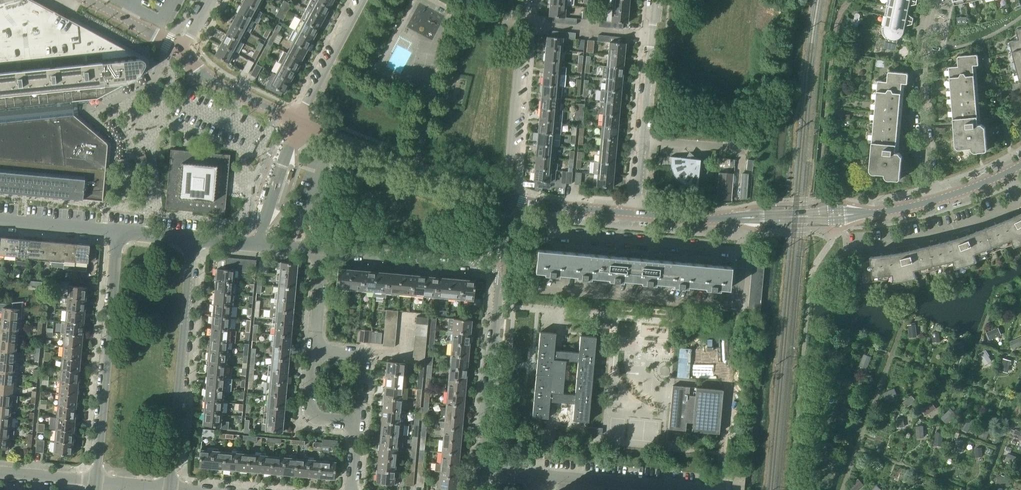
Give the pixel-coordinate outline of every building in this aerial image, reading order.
[(3,72),(11,71),(28,70),(29,70),(36,69),(43,68),(44,68),(61,66),(62,66),(69,66),(76,65),(77,65),(94,63),(96,63),(101,62),(102,62),(103,69),(103,73),(106,94),(111,91),(112,91),(125,84),(126,83),(126,84),(136,78),(139,77),(140,76),(141,74),(141,73),(145,66),(146,65),(146,64),(146,63),(146,62),(146,61),(145,61),(145,60),(144,59),(143,59),(143,58),(139,56),(139,57),(138,56),(122,47),(122,48),(121,47),(105,38),(104,38),(89,30),(89,29),(89,30),(88,29),(78,24),(77,24),(77,23),(70,19),(70,20),(69,19),(57,13),(58,13),(57,12),(57,13),(56,12),(57,12),(56,12),(40,4),(41,4),(40,3),(39,3),(34,0),(0,0),(0,72),(3,72)] [(242,2),(257,10),(262,0),(243,0),(242,2)] [(306,9),(324,19),(326,15),(326,14),(329,8),(315,1),(314,0),(311,0),(306,9)] [(315,1),(329,8),(333,1),(334,1),(334,0),(315,0),(315,1)] [(612,9),(629,10),(629,7),(628,6),(629,0),(613,0),(612,9)] [(887,5),(908,10),(909,6),(916,4),(917,1),(912,0),(888,0),(887,5)] [(262,13),(257,10),(242,2),(240,6),(241,6),(237,13),(251,21),(257,23),(262,13)] [(548,17),(552,17),(564,18),(564,17),(565,5),(549,4),(549,8),(549,9),(549,16),(548,16),(548,17)] [(887,5),(885,15),(913,21),(913,18),(907,14),(908,10),(887,5)] [(306,9),(301,20),(318,29),(322,22),(324,19),(306,9)] [(612,9),(611,22),(623,23),(627,23),(628,15),(628,16),(629,10),(612,9)] [(233,19),(231,23),(249,32),(249,31),(246,30),(251,21),(237,13),(234,20),(233,19)] [(885,15),(883,26),(904,30),(904,29),(905,26),(912,24),(913,21),(885,15)] [(300,20),(295,30),(313,40),(315,36),(315,35),(318,29),(301,20),(300,20)] [(230,27),(226,34),(240,42),(245,32),(248,33),(248,32),(249,33),(249,32),(231,23),(229,27),(230,27)] [(884,36),(884,37),(882,49),(875,48),(874,54),(891,57),(894,42),(895,42),(896,42),(897,41),(898,39),(899,38),(900,38),(900,37),(901,37),(902,36),(902,35),(903,34),(903,33),(904,31),(904,30),(883,26),(882,27),(882,28),(882,30),(882,31),(882,32),(883,34),(883,35),(884,36)] [(1018,29),(1017,29),(1017,30),(1017,31),(1019,39),(1010,41),(1020,84),(1020,28),(1018,29)] [(293,43),(292,43),(307,50),(310,43),(311,44),(313,40),(295,30),(293,29),(288,40),(293,43)] [(222,40),(220,45),(234,53),(234,52),(237,54),(238,53),(235,51),(240,42),(226,34),(223,41),(222,40)] [(545,44),(545,49),(561,50),(562,38),(550,37),(546,36),(546,37),(547,37),(546,44),(545,44)] [(609,42),(608,54),(625,56),(625,51),(624,51),(625,44),(621,43),(622,37),(610,36),(609,42)] [(859,55),(861,37),(853,36),(850,54),(859,55)] [(292,43),(287,53),(302,61),(304,57),(303,57),(307,50),(292,43)] [(234,53),(220,45),(218,48),(218,49),(215,55),(214,55),(229,63),(234,53)] [(545,53),(544,61),(560,62),(561,50),(545,49),(545,53)] [(278,62),(281,64),(295,71),(299,64),(300,65),(302,61),(287,53),(284,51),(278,62)] [(608,54),(607,66),(623,68),(624,60),(625,56),(608,54)] [(979,65),(978,56),(978,55),(977,55),(977,54),(976,54),(959,56),(958,56),(958,57),(958,58),(958,66),(949,67),(954,123),(954,126),(956,144),(956,146),(957,148),(959,148),(961,149),(963,148),(971,147),(971,148),(971,149),(972,150),(973,151),(974,152),(975,152),(976,152),(977,152),(979,152),(985,151),(986,151),(986,150),(987,150),(987,149),(985,127),(981,124),(978,124),(978,123),(978,116),(973,65),(979,65)] [(242,71),(243,71),(248,73),(253,63),(248,60),(242,71)] [(543,68),(543,73),(559,74),(565,75),(566,67),(560,67),(560,62),(544,61),(544,68),(543,68)] [(6,107),(23,105),(39,104),(45,103),(54,102),(57,102),(58,102),(62,101),(65,101),(66,101),(73,100),(73,101),(77,101),(97,99),(106,94),(103,73),(103,69),(102,62),(101,62),(96,63),(94,63),(77,65),(76,65),(69,66),(62,66),(61,66),(44,68),(43,68),(36,69),(29,70),(28,70),(11,71),(3,72),(0,72),(0,108),(6,107)] [(251,75),(256,78),(261,67),(256,64),(251,75)] [(281,64),(276,74),(290,82),(293,78),(292,78),(295,71),(281,64)] [(607,66),(606,78),(622,80),(623,76),(622,75),(623,68),(607,66)] [(896,152),(899,122),(902,83),(908,83),(908,75),(908,74),(908,73),(907,73),(906,73),(890,71),(889,71),(889,72),(888,72),(888,73),(887,81),(878,80),(876,101),(875,112),(874,121),(873,131),(872,144),(870,168),(870,170),(871,172),(873,173),(875,173),(877,173),(885,174),(885,175),(885,176),(886,177),(886,178),(887,179),(888,179),(889,179),(890,179),(892,179),(898,180),(899,180),(900,179),(900,178),(902,156),(899,152),(896,152)] [(543,77),(542,85),(558,86),(565,87),(566,75),(559,74),(543,73),(542,77),(543,77)] [(290,82),(276,74),(274,78),(270,85),(284,93),(285,92),(284,92),(288,86),(290,82)] [(606,78),(605,90),(621,92),(621,84),(622,84),(622,80),(606,78)] [(541,92),(541,97),(557,98),(558,86),(542,85),(542,92),(541,92)] [(605,90),(604,102),(620,104),(621,99),(620,99),(621,92),(605,90)] [(541,101),(540,108),(544,109),(560,110),(561,98),(557,98),(541,97),(540,101),(541,101)] [(3,123),(25,121),(53,118),(53,121),(58,125),(61,125),(65,165),(70,166),(76,166),(80,166),(93,168),(104,169),(105,169),(106,169),(107,153),(107,152),(108,145),(108,144),(107,144),(107,143),(107,142),(106,142),(95,132),(94,132),(94,131),(82,122),(82,121),(82,122),(81,121),(74,115),(74,114),(74,112),(73,108),(73,104),(73,101),(73,100),(66,101),(65,101),(62,101),(58,102),(57,102),(54,102),(45,103),(39,104),(23,105),(6,107),(0,108),(0,123),(3,123)] [(597,114),(603,114),(618,115),(619,108),(620,108),(620,104),(604,102),(601,102),(600,109),(598,108),(597,114)] [(539,116),(538,121),(544,121),(555,122),(555,118),(561,118),(562,111),(560,110),(544,109),(540,108),(540,116),(539,116)] [(603,114),(602,126),(618,128),(619,123),(618,123),(618,115),(603,114)] [(5,192),(9,192),(14,193),(18,193),(23,193),(26,194),(31,194),(35,195),(40,195),(44,195),(49,196),(53,196),(58,197),(58,196),(62,197),(67,197),(73,198),(74,198),(79,198),(82,198),(82,199),(83,199),(98,200),(98,201),(103,201),(105,173),(106,169),(105,169),(104,169),(93,168),(80,166),(76,166),(70,166),(65,165),(61,125),(58,125),(53,121),(53,118),(25,121),(3,123),(0,123),(0,191),(5,192)] [(539,125),(538,133),(554,134),(555,122),(544,121),(538,121),(538,125),(539,125)] [(602,126),(601,138),(616,140),(617,132),(618,132),(618,128),(602,126)] [(537,140),(536,145),(553,146),(554,134),(538,133),(537,140)] [(601,138),(600,148),(599,150),(616,152),(616,147),(616,140),(601,138)] [(536,157),(552,158),(556,159),(557,147),(553,146),(536,145),(536,149),(537,149),(536,157)] [(171,149),(165,209),(225,214),(230,155),(194,151),(171,149)] [(599,150),(598,162),(614,164),(615,156),(616,156),(616,152),(599,150)] [(145,158),(138,160),(142,173),(150,170),(150,171),(150,172),(151,172),(151,171),(148,164),(149,164),(145,153),(144,153),(145,154),(146,157),(145,158)] [(688,158),(670,157),(671,166),(670,166),(670,167),(671,167),(674,175),(680,181),(680,182),(687,186),(687,187),(688,187),(688,186),(696,188),(696,189),(697,189),(699,171),(701,171),(704,170),(699,162),(700,159),(696,159),(690,154),(689,156),(688,158)] [(535,164),(534,168),(551,170),(556,170),(557,170),(558,163),(551,163),(552,158),(536,157),(535,164)] [(598,162),(597,174),(614,176),(614,171),(614,164),(598,162)] [(533,181),(550,182),(555,182),(556,170),(551,170),(534,168),(534,173),(534,180),(533,181)] [(714,190),(717,190),(716,198),(731,199),(732,190),(734,171),(719,169),(718,185),(715,185),(714,190)] [(741,196),(748,196),(750,171),(743,171),(741,196)] [(614,176),(597,174),(596,185),(596,186),(612,188),(612,187),(613,180),(614,176)] [(1014,216),(1013,217),(959,237),(958,238),(909,250),(900,252),(891,253),(871,256),(871,260),(861,262),(863,277),(858,278),(859,283),(894,278),(895,281),(902,280),(902,278),(909,277),(910,279),(917,277),(916,274),(955,265),(956,268),(963,266),(963,263),(970,261),(971,263),(978,261),(977,258),(1014,244),(1015,246),(1020,244),(1020,212),(1014,216)] [(15,265),(18,239),(6,238),(4,257),(16,258),(15,265)] [(15,265),(27,266),(30,240),(18,239),(15,265)] [(30,240),(27,266),(28,259),(40,260),(42,241),(30,240)] [(54,242),(42,241),(40,260),(52,262),(54,242)] [(66,243),(54,242),(52,262),(64,263),(66,243)] [(64,263),(63,269),(75,270),(77,244),(66,243),(64,263)] [(89,245),(77,244),(75,270),(86,271),(87,262),(88,262),(88,260),(95,261),(96,249),(89,249),(89,245)] [(558,273),(567,274),(569,252),(544,250),(537,249),(536,261),(535,271),(536,271),(544,272),(544,274),(558,275),(558,273)] [(591,276),(600,277),(602,255),(569,252),(567,274),(576,275),(576,277),(590,278),(591,276)] [(623,279),(632,280),(634,258),(602,255),(600,277),(608,278),(608,280),(622,281),(623,279)] [(216,269),(215,275),(216,275),(216,280),(237,282),(237,281),(234,281),(235,270),(231,270),(225,269),(226,257),(220,257),(219,268),(217,268),(217,269),(216,269)] [(655,282),(664,283),(666,261),(634,258),(632,280),(641,281),(641,283),(655,284),(655,282)] [(258,273),(264,273),(268,274),(269,261),(259,260),(258,273)] [(687,285),(696,286),(698,264),(666,261),(664,283),(673,284),(673,286),(687,287),(687,285)] [(278,262),(277,275),(296,276),(297,271),(296,271),(297,264),(278,262)] [(698,264),(696,286),(705,286),(705,288),(719,290),(719,288),(728,289),(729,289),(731,266),(730,266),(730,267),(698,264)] [(337,287),(349,288),(351,269),(339,268),(339,267),(338,267),(338,268),(337,277),(336,288),(337,288),(337,287)] [(349,288),(361,290),(363,270),(351,269),(349,288)] [(361,290),(373,291),(375,271),(363,270),(361,290)] [(386,298),(386,292),(388,272),(375,271),(373,291),(374,291),(373,297),(386,298)] [(386,292),(398,293),(399,274),(388,272),(386,292)] [(398,293),(410,294),(412,275),(399,274),(398,293)] [(279,280),(279,286),(295,288),(296,281),(296,276),(277,275),(277,280),(279,280)] [(410,294),(422,295),(424,276),(412,275),(410,294)] [(422,295),(435,296),(437,277),(424,276),(422,295)] [(435,296),(447,297),(449,278),(437,277),(435,296)] [(447,297),(460,298),(461,279),(449,278),(447,297)] [(461,279),(460,298),(472,300),(473,300),(475,280),(475,279),(474,279),(474,280),(461,279)] [(49,280),(49,286),(48,287),(61,288),(62,281),(49,280)] [(215,287),(215,292),(236,294),(236,293),(233,293),(234,283),(237,283),(237,282),(216,280),(214,280),(214,287),(215,287)] [(69,286),(68,298),(86,299),(87,287),(69,286)] [(275,293),(275,298),(294,300),(295,295),(294,295),(295,288),(279,286),(278,294),(275,293)] [(214,299),(214,304),(235,306),(235,305),(232,305),(233,295),(236,295),(236,294),(215,292),(213,292),(213,299),(214,299)] [(68,298),(67,310),(84,311),(86,299),(68,298)] [(271,303),(270,310),(293,312),(293,305),(294,305),(294,300),(275,298),(271,298),(271,303)] [(1,319),(21,320),(23,302),(23,301),(12,302),(11,304),(0,303),(0,310),(2,311),(1,319)] [(211,316),(234,318),(234,317),(231,317),(232,307),(235,307),(235,306),(214,304),(212,304),(212,311),(213,311),(213,316),(211,316)] [(67,310),(66,321),(84,323),(84,311),(67,310)] [(273,318),(273,322),(292,324),(292,319),(293,312),(270,310),(269,317),(273,318)] [(212,323),(211,329),(232,331),(233,329),(229,329),(230,319),(234,319),(234,318),(211,316),(211,323),(212,323)] [(416,317),(416,324),(428,325),(428,318),(416,317)] [(453,331),(470,332),(471,321),(472,321),(472,320),(448,318),(447,330),(453,331)] [(18,331),(22,331),(23,320),(21,320),(1,319),(1,326),(0,326),(0,329),(18,331)] [(66,321),(64,333),(82,335),(83,328),(84,323),(66,321)] [(275,328),(274,335),(290,336),(291,328),(292,328),(292,324),(273,322),(272,328),(275,328)] [(908,324),(909,338),(916,337),(915,323),(908,324)] [(211,335),(210,340),(231,343),(231,341),(228,341),(229,331),(232,331),(211,329),(210,328),(209,335),(211,335)] [(997,328),(987,333),(989,339),(1000,335),(997,328)] [(0,335),(0,340),(17,341),(18,331),(0,329),(0,333),(0,335)] [(453,331),(452,343),(469,344),(470,332),(453,331)] [(360,332),(359,340),(369,341),(370,333),(360,332)] [(371,332),(370,343),(381,344),(382,333),(371,332)] [(536,374),(551,376),(553,359),(578,361),(576,378),(592,379),(595,338),(596,338),(596,337),(580,335),(580,336),(579,351),(579,353),(554,350),(554,349),(555,334),(556,334),(556,333),(540,332),(539,333),(540,333),(539,341),(539,348),(538,348),(538,349),(538,352),(538,355),(538,358),(537,357),(537,359),(537,366),(536,372),(536,374)] [(932,334),(933,342),(940,341),(939,333),(938,332),(932,332),(932,334)] [(64,333),(63,345),(81,347),(82,335),(64,333)] [(271,341),(270,346),(290,348),(290,343),(290,336),(274,335),(274,341),(271,341)] [(1010,342),(1013,348),(1020,345),(1020,338),(1020,337),(1010,342)] [(16,352),(17,341),(0,340),(0,351),(16,352)] [(210,347),(209,353),(230,355),(230,353),(227,353),(228,343),(231,343),(210,340),(209,340),(208,347),(210,347)] [(452,343),(451,355),(468,356),(469,344),(452,343)] [(956,343),(957,355),(964,354),(963,343),(956,343)] [(63,345),(62,357),(80,359),(81,347),(63,345)] [(273,352),(272,359),(288,360),(289,353),(290,348),(270,346),(270,352),(273,352)] [(984,350),(979,354),(985,364),(991,360),(984,350)] [(18,363),(19,352),(16,352),(0,351),(0,361),(18,363)] [(209,359),(208,364),(229,367),(229,365),(226,365),(227,355),(230,355),(209,353),(208,352),(207,359),(209,359)] [(860,365),(867,368),(870,357),(864,354),(860,365)] [(451,355),(450,367),(467,368),(468,356),(451,355)] [(62,357),(61,369),(79,370),(80,359),(62,357)] [(269,365),(268,370),(288,372),(288,367),(288,360),(272,359),(272,365),(269,365)] [(1004,359),(1001,370),(1008,372),(1011,361),(1004,359)] [(18,374),(19,363),(18,363),(0,361),(0,372),(18,374)] [(387,362),(386,374),(403,375),(404,364),(405,364),(405,363),(386,361),(386,362),(387,362)] [(207,371),(207,376),(228,379),(228,377),(225,377),(226,367),(229,367),(208,364),(207,364),(206,371),(207,371)] [(450,367),(449,379),(466,381),(467,368),(450,367)] [(61,369),(60,381),(78,383),(79,370),(61,369)] [(271,376),(270,383),(286,384),(287,376),(288,372),(268,370),(268,375),(271,376)] [(17,384),(18,374),(0,372),(0,383),(17,384)] [(386,374),(385,387),(402,388),(403,375),(386,374)] [(551,376),(536,374),(536,375),(535,387),(535,390),(534,390),(534,391),(535,391),(534,394),(534,397),(534,400),(533,401),(534,401),(532,416),(548,418),(548,417),(549,402),(549,401),(574,403),(574,405),(573,419),(572,419),(572,420),(588,422),(589,421),(588,421),(592,380),(592,379),(576,378),(575,395),(550,393),(551,376)] [(206,383),(206,388),(227,391),(227,389),(224,389),(225,379),(228,379),(207,376),(206,376),(205,383),(206,383)] [(823,382),(833,387),(836,382),(826,376),(823,382)] [(449,379),(447,392),(465,394),(466,381),(449,379)] [(60,381),(59,393),(77,395),(78,383),(60,381)] [(17,396),(17,395),(12,394),(13,384),(17,385),(17,384),(0,383),(0,394),(17,396)] [(267,389),(266,394),(286,396),(286,391),(286,384),(270,383),(269,389),(267,389)] [(692,431),(719,433),(719,431),(718,431),(721,392),(722,392),(723,390),(695,387),(695,390),(696,390),(695,396),(688,395),(689,387),(672,385),(668,429),(685,430),(686,422),(693,423),(693,429),(692,429),(692,431)] [(385,387),(384,399),(401,400),(402,388),(385,387)] [(205,395),(205,401),(226,403),(226,401),(223,401),(224,391),(227,391),(206,388),(205,388),(204,395),(205,395)] [(883,394),(886,400),(897,395),(894,389),(883,394)] [(447,392),(446,404),(464,406),(465,394),(447,392)] [(59,393),(58,406),(76,408),(77,395),(59,393)] [(11,407),(11,406),(16,407),(17,396),(0,394),(0,406),(11,407)] [(268,399),(268,406),(284,408),(285,400),(286,396),(266,394),(266,399),(268,399)] [(912,395),(903,402),(907,408),(916,401),(912,395)] [(384,399),(383,411),(400,412),(401,400),(384,399)] [(204,407),(204,413),(222,414),(222,415),(225,415),(225,413),(222,413),(223,403),(226,403),(205,401),(204,400),(203,407),(204,407)] [(931,402),(922,409),(926,415),(935,408),(931,402)] [(445,415),(445,416),(463,418),(464,406),(446,404),(446,408),(441,407),(441,415),(445,415)] [(10,417),(11,407),(0,406),(0,416),(10,417)] [(58,406),(57,418),(75,420),(76,408),(58,406)] [(265,406),(264,419),(283,421),(284,415),(283,415),(284,408),(268,406),(265,406)] [(841,417),(847,419),(852,409),(845,406),(841,417)] [(941,417),(947,423),(955,415),(950,409),(941,417)] [(383,411),(382,423),(399,424),(400,412),(383,411)] [(222,414),(204,413),(202,412),(202,419),(203,419),(203,424),(202,424),(202,425),(208,426),(220,427),(220,429),(228,429),(229,422),(221,421),(222,415),(222,414)] [(14,428),(11,428),(12,417),(10,417),(0,416),(0,427),(14,428)] [(444,428),(461,430),(463,418),(445,416),(445,422),(440,421),(439,427),(444,428)] [(961,428),(967,431),(973,420),(966,417),(961,428)] [(57,418),(56,430),(74,431),(75,420),(57,418)] [(283,421),(264,419),(263,423),(262,423),(261,430),(265,431),(266,431),(282,432),(282,431),(283,424),(283,421)] [(382,423),(381,435),(398,436),(399,424),(382,423)] [(984,425),(980,435),(986,438),(990,427),(984,425)] [(924,437),(923,426),(916,427),(917,437),(924,437)] [(10,439),(10,438),(13,439),(14,428),(0,427),(0,438),(10,439)] [(444,428),(443,440),(460,441),(461,430),(444,428)] [(215,430),(202,429),(202,436),(214,437),(215,430)] [(56,430),(55,441),(73,443),(74,431),(56,430)] [(943,434),(936,433),(934,444),(941,445),(943,434)] [(381,435),(380,447),(397,448),(398,436),(381,435)] [(0,438),(0,449),(9,449),(10,439),(0,438)] [(37,440),(36,448),(36,452),(43,453),(44,440),(37,440)] [(322,447),(332,448),(337,448),(338,441),(322,440),(322,442),(322,447)] [(443,440),(442,452),(459,453),(460,441),(443,440)] [(73,443),(55,441),(54,454),(72,455),(73,443)] [(380,447),(379,458),(396,460),(397,448),(380,447)] [(206,467),(212,468),(213,448),(208,448),(208,450),(201,450),(201,449),(199,467),(206,468),(206,467)] [(216,469),(224,469),(225,452),(224,452),(218,452),(218,449),(213,448),(212,468),(216,468),(216,469)] [(230,469),(236,470),(237,450),(232,450),(231,453),(225,452),(224,469),(230,470),(230,469)] [(240,471),(247,472),(249,454),(248,454),(242,454),(242,451),(237,450),(236,470),(240,470),(240,471)] [(254,471),(259,472),(261,453),(256,452),(256,455),(249,454),(247,472),(254,472),(254,471)] [(442,452),(441,464),(458,465),(459,453),(442,452)] [(264,473),(271,474),(273,456),(272,456),(272,457),(266,456),(266,453),(261,453),(259,472),(264,472),(264,473)] [(1005,459),(1013,462),(1015,456),(1007,453),(1005,459)] [(278,474),(283,474),(285,455),(280,454),(279,457),(273,457),(273,456),(271,474),(278,474)] [(288,475),(295,476),(297,458),(296,458),(296,459),(290,458),(290,455),(285,455),(283,474),(288,475)] [(302,476),(307,476),(308,457),(304,456),(303,459),(297,459),(297,458),(295,476),(302,476)] [(312,477),(319,478),(320,460),(320,461),(314,460),(314,457),(308,457),(307,476),(312,477)] [(379,458),(378,470),(395,472),(396,460),(379,458)] [(320,460),(319,478),(326,479),(326,478),(334,479),(335,470),(336,461),(335,461),(335,462),(328,461),(321,461),(321,460),(320,460)] [(440,472),(440,475),(457,477),(458,465),(441,464),(435,463),(435,471),(440,472)] [(395,472),(378,470),(376,482),(375,482),(375,483),(396,484),(397,478),(399,478),(400,472),(395,472)] [(406,485),(413,486),(414,473),(407,473),(406,485)] [(416,486),(423,487),(425,474),(417,473),(416,486)] [(457,477),(440,475),(439,482),(439,487),(438,487),(438,488),(445,489),(457,489),(456,489),(457,477)] [(998,482),(1008,486),(1010,480),(1000,476),(998,482)] [(850,489),(856,489),(863,484),(858,479),(848,488),(850,489)]
